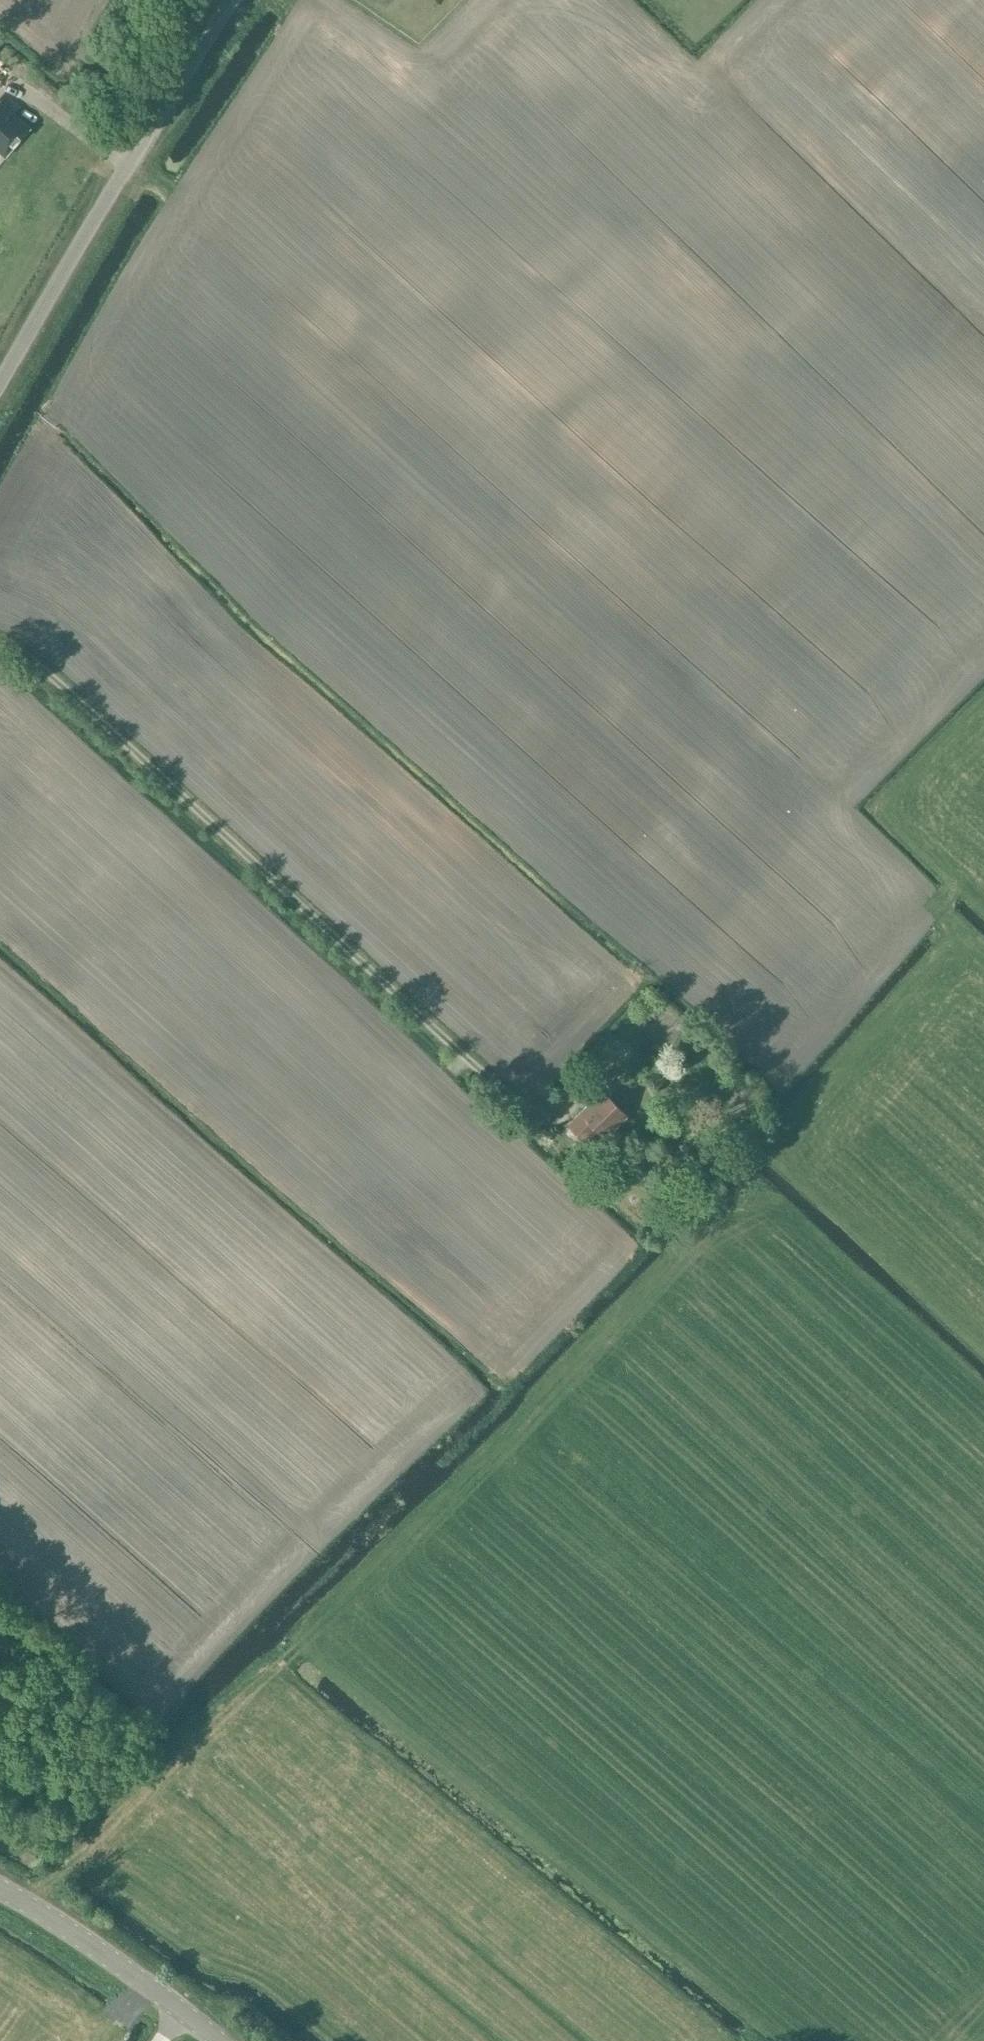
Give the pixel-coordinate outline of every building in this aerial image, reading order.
[(0,107),(0,148),(8,154),(28,129),(0,107)] [(583,1141),(595,1130),(603,1138),(626,1117),(603,1092),(608,1087),(599,1077),(583,1092),(592,1101),(567,1124),(583,1141)]
